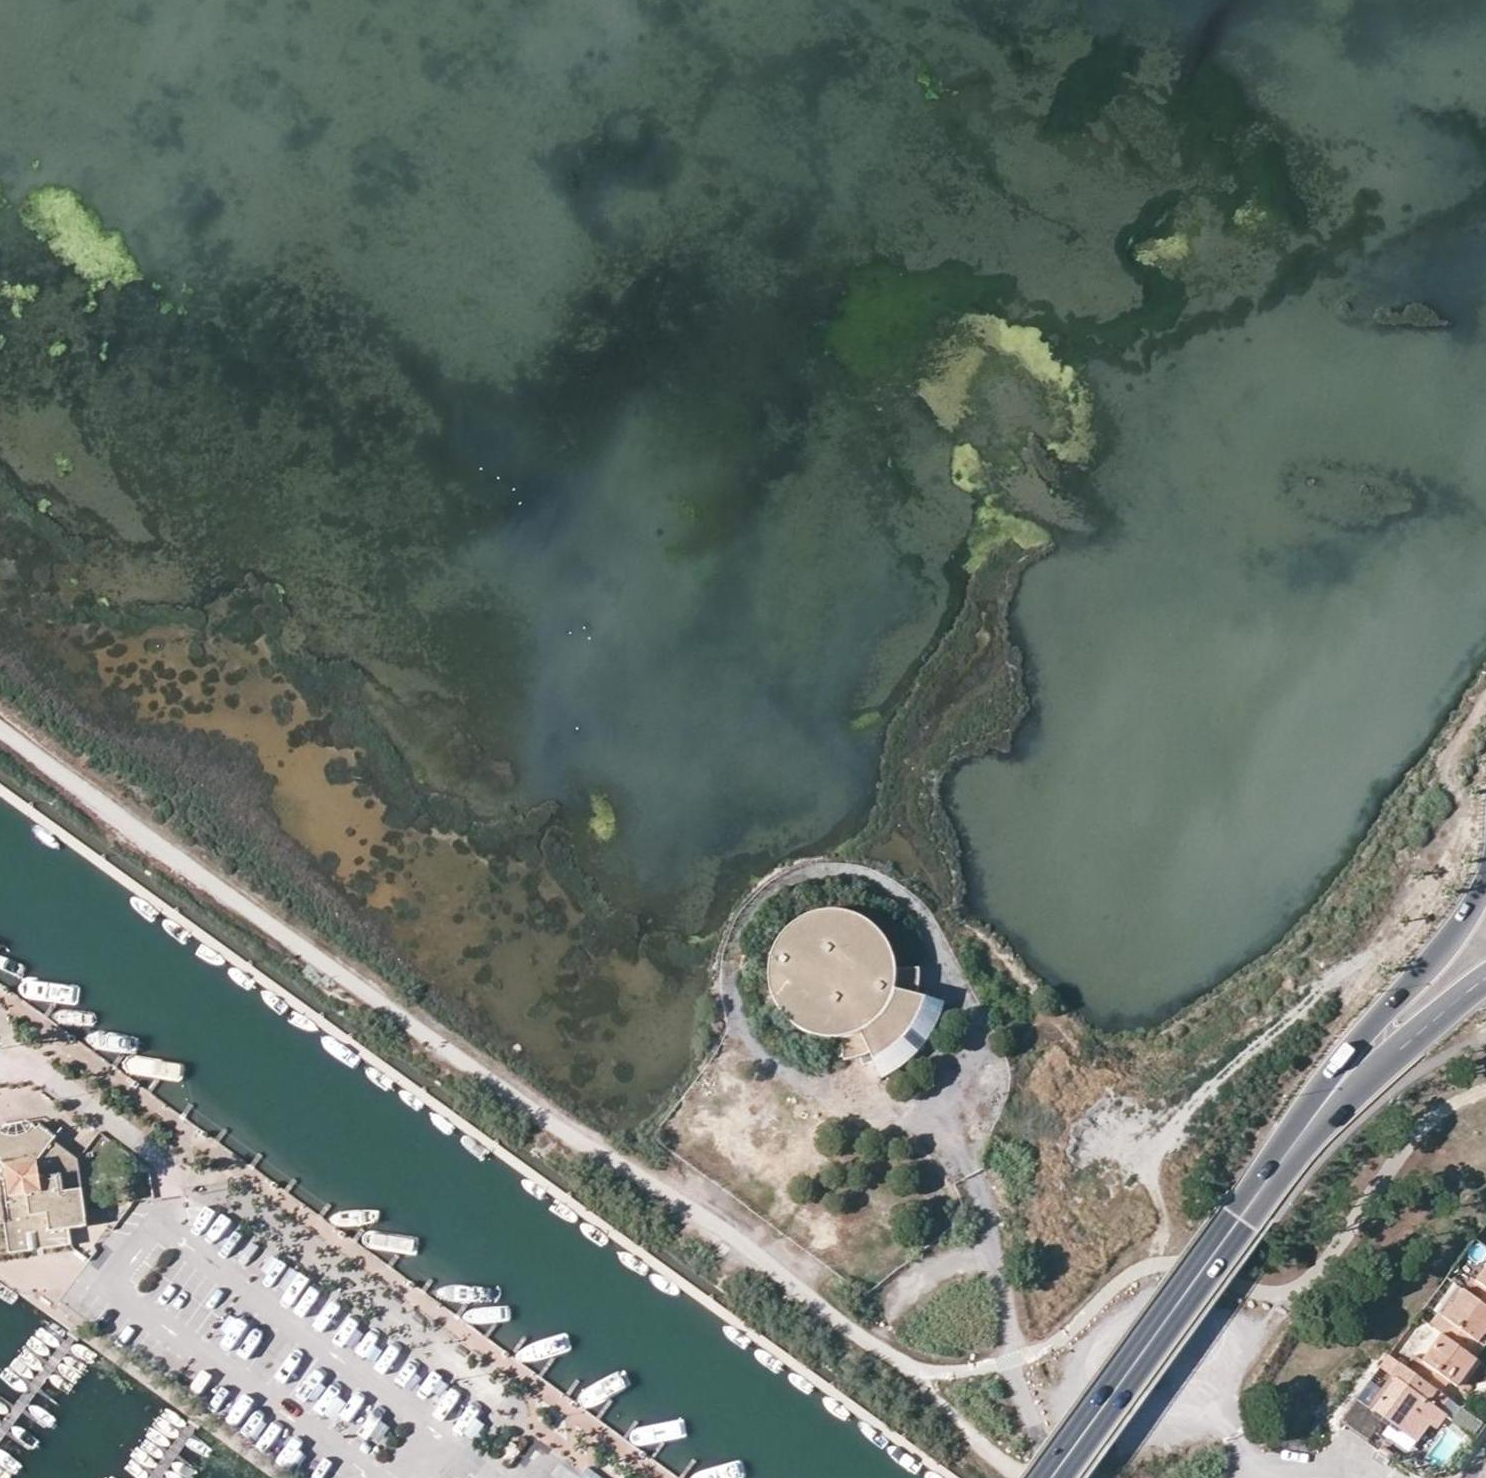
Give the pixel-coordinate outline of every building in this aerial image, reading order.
[(771,949),(769,980),(783,1015),(809,1034),(835,1041),(845,1039),(865,1035),(873,1054),(884,1079),(909,1062),(929,1043),(943,1021),(948,1000),(918,991),(893,984),(894,971),(893,965),(890,949),(882,935),(866,916),(843,910),(819,910),(792,921),(771,949)] [(919,965),(893,965),(894,971),(893,984),(918,991),(919,965)] [(865,1035),(845,1039),(848,1063),(873,1054),(865,1035)] [(22,1135),(17,1136),(12,1135),(8,1135),(4,1134),(1,1132),(0,1133),(0,1226),(4,1226),(9,1257),(31,1254),(29,1238),(36,1237),(38,1253),(71,1248),(69,1232),(68,1215),(85,1213),(79,1166),(53,1146),(56,1141),(39,1128),(36,1131),(31,1128),(27,1133),(25,1134),(22,1135)] [(87,1229),(85,1213),(68,1215),(69,1232),(87,1229)] [(36,1237),(29,1238),(31,1254),(38,1253),(36,1237)] [(1468,1292),(1485,1305),(1485,1267),(1468,1292)] [(1464,1289),(1458,1284),(1429,1324),(1435,1328),(1464,1289)] [(1464,1289),(1435,1328),(1442,1333),(1476,1358),(1485,1346),(1477,1341),(1485,1329),(1485,1305),(1468,1292),(1464,1289)] [(1485,1346),(1485,1345),(1485,1329),(1477,1341),(1485,1346)] [(1407,1367),(1441,1391),(1450,1380),(1457,1385),(1476,1358),(1442,1333),(1422,1360),(1415,1355),(1407,1367)] [(1390,1354),(1381,1366),(1390,1373),(1398,1360),(1390,1354)] [(1407,1367),(1377,1409),(1418,1439),(1419,1438),(1432,1420),(1449,1397),(1441,1391),(1407,1367)] [(1354,1399),(1341,1421),(1373,1441),(1387,1419),(1354,1399)] [(1443,1428),(1432,1420),(1419,1438),(1431,1446),(1443,1428)]
